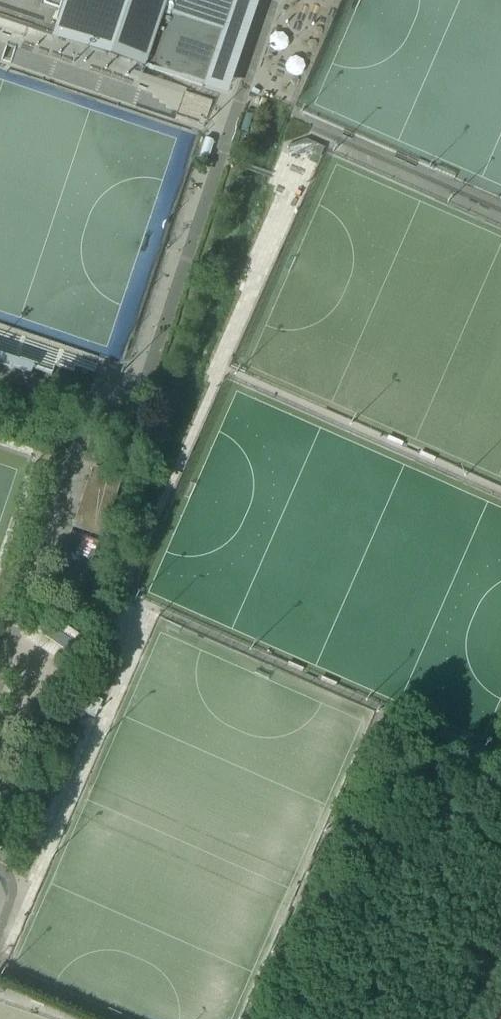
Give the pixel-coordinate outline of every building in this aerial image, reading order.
[(204,86),(233,0),(0,0),(0,17),(145,66),(204,86)] [(287,147),(290,156),(305,151),(306,151),(320,157),(324,149),(306,141),(287,147)] [(73,527),(101,537),(121,478),(93,468),(73,527)] [(60,634),(49,627),(43,637),(64,650),(70,641),(60,634)]
